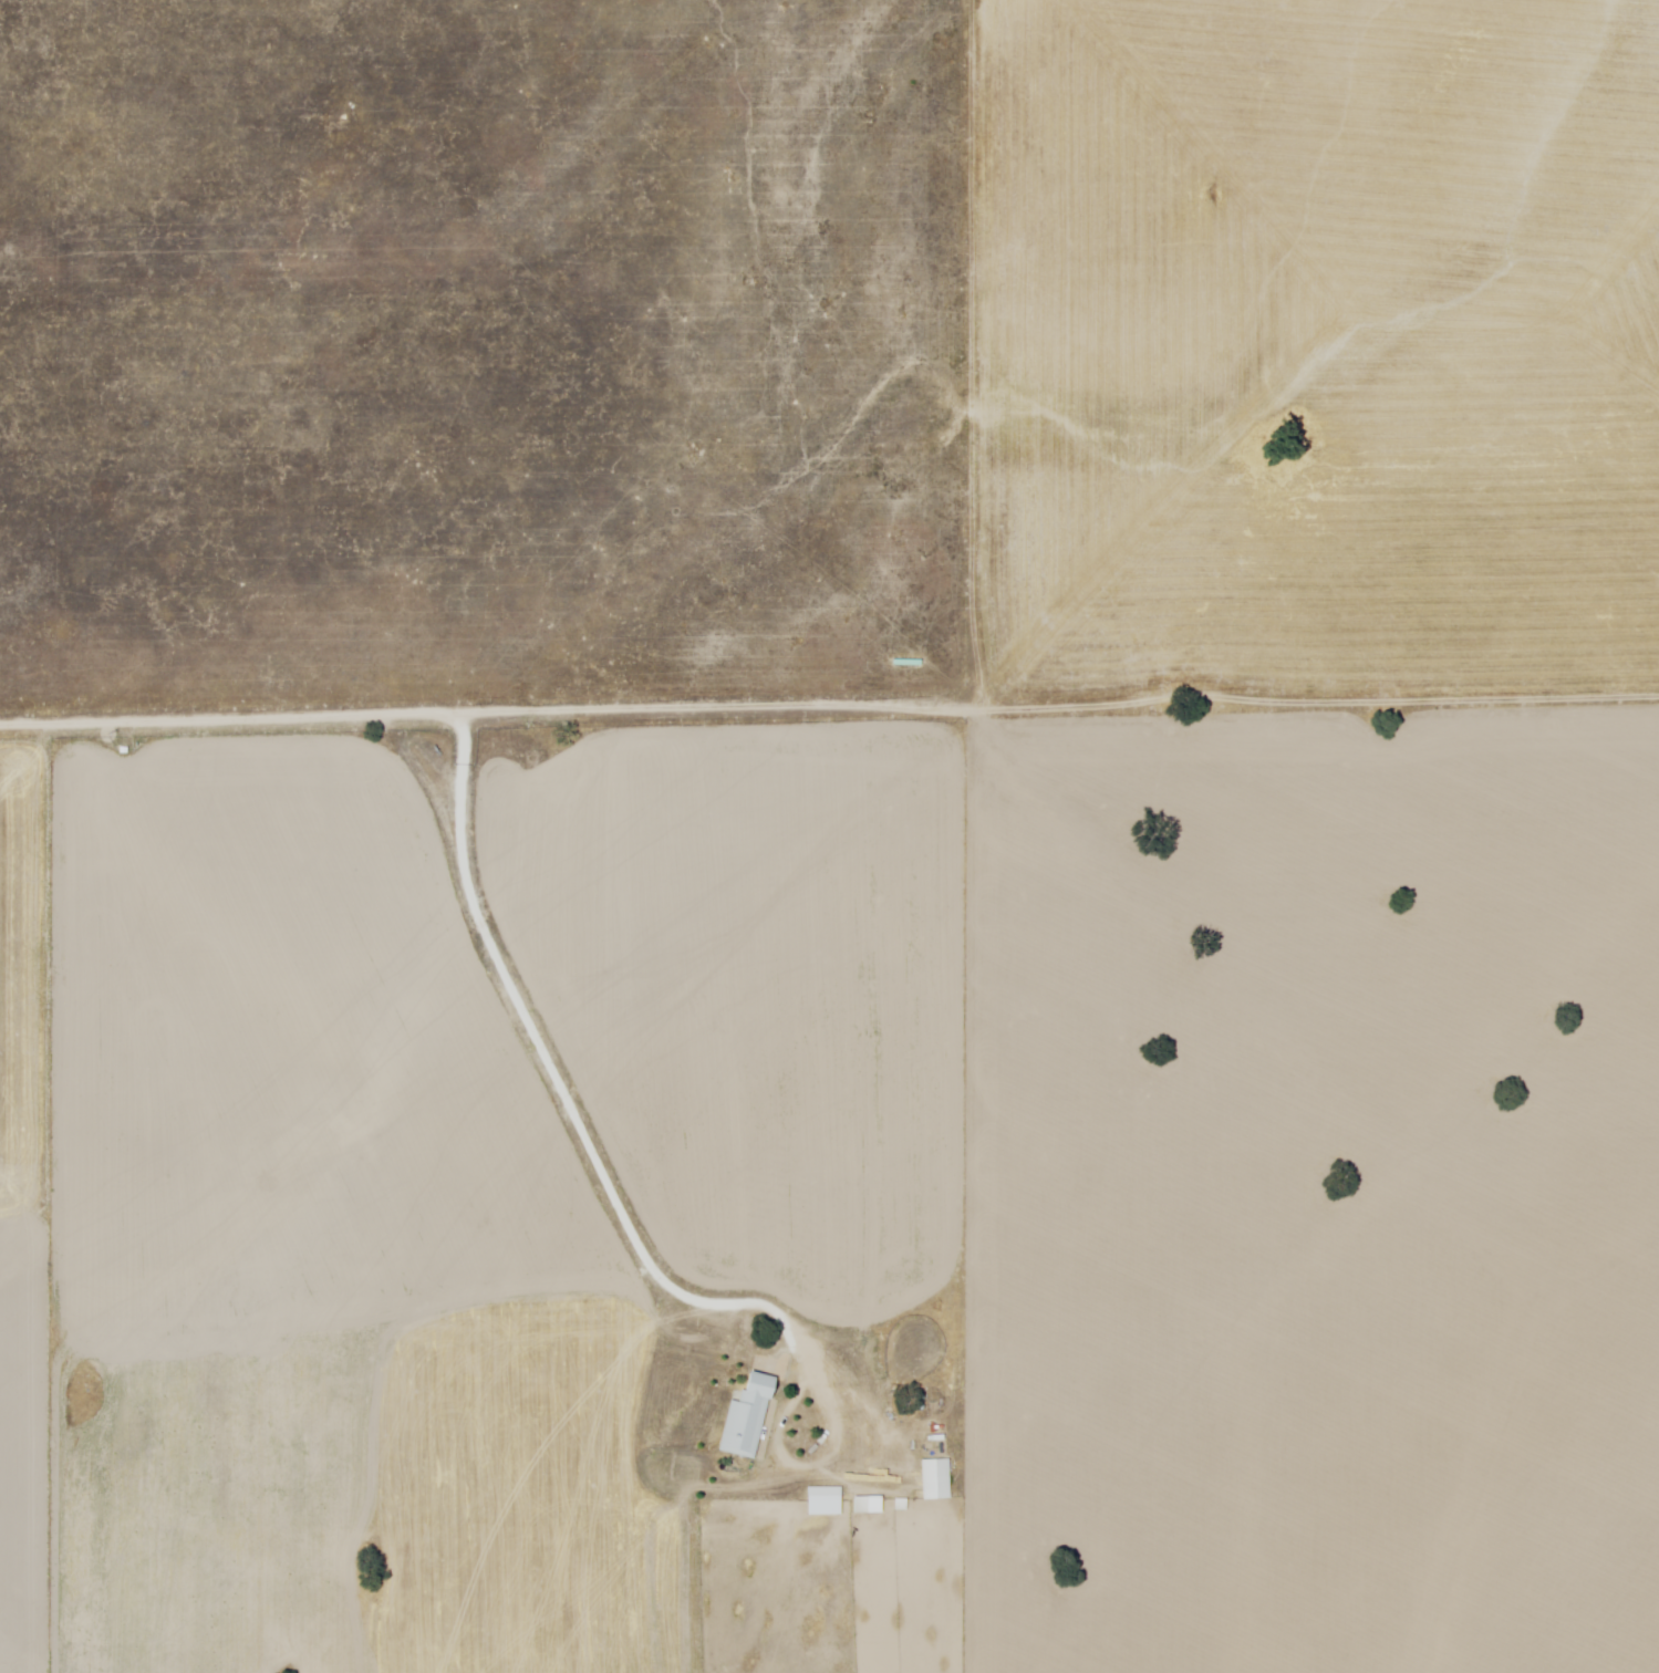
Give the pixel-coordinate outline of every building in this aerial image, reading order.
[(718,1452),(755,1460),(773,1377),(747,1372),(741,1403),(729,1401),(718,1452)] [(920,1493),(949,1493),(949,1459),(920,1459),(920,1493)] [(806,1516),(841,1516),(841,1496),(806,1496),(806,1516)]
